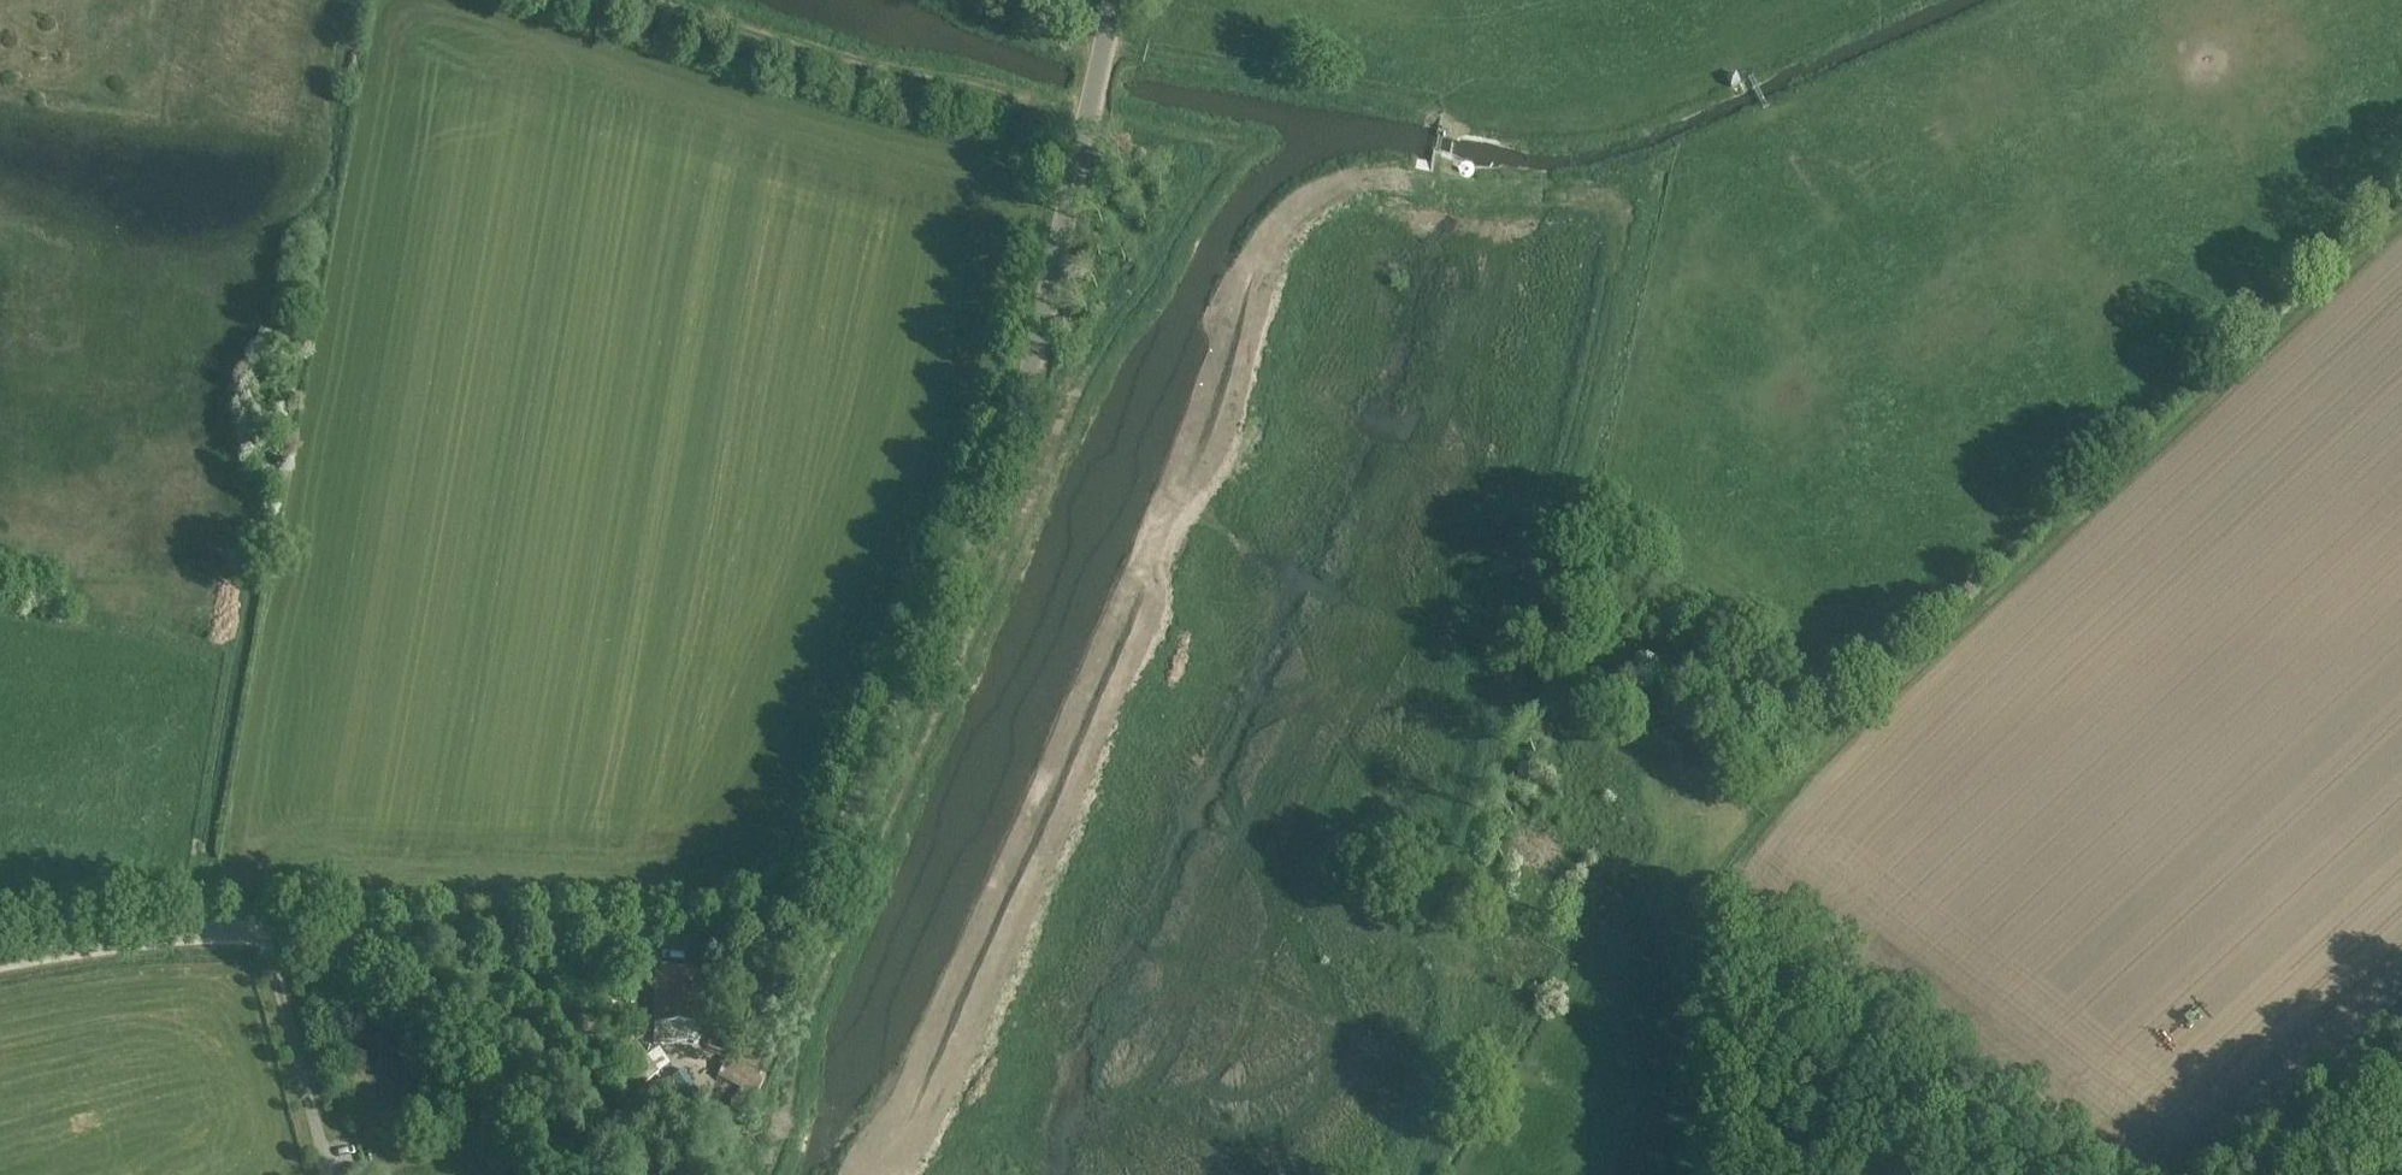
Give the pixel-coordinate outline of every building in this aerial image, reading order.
[(699,969),(655,969),(655,1025),(667,1025),(699,1026),(699,969)] [(631,1037),(618,1047),(646,1083),(659,1073),(656,1070),(645,1056),(635,1042),(631,1037)] [(735,1082),(741,1070),(727,1064),(721,1076),(735,1082)]
